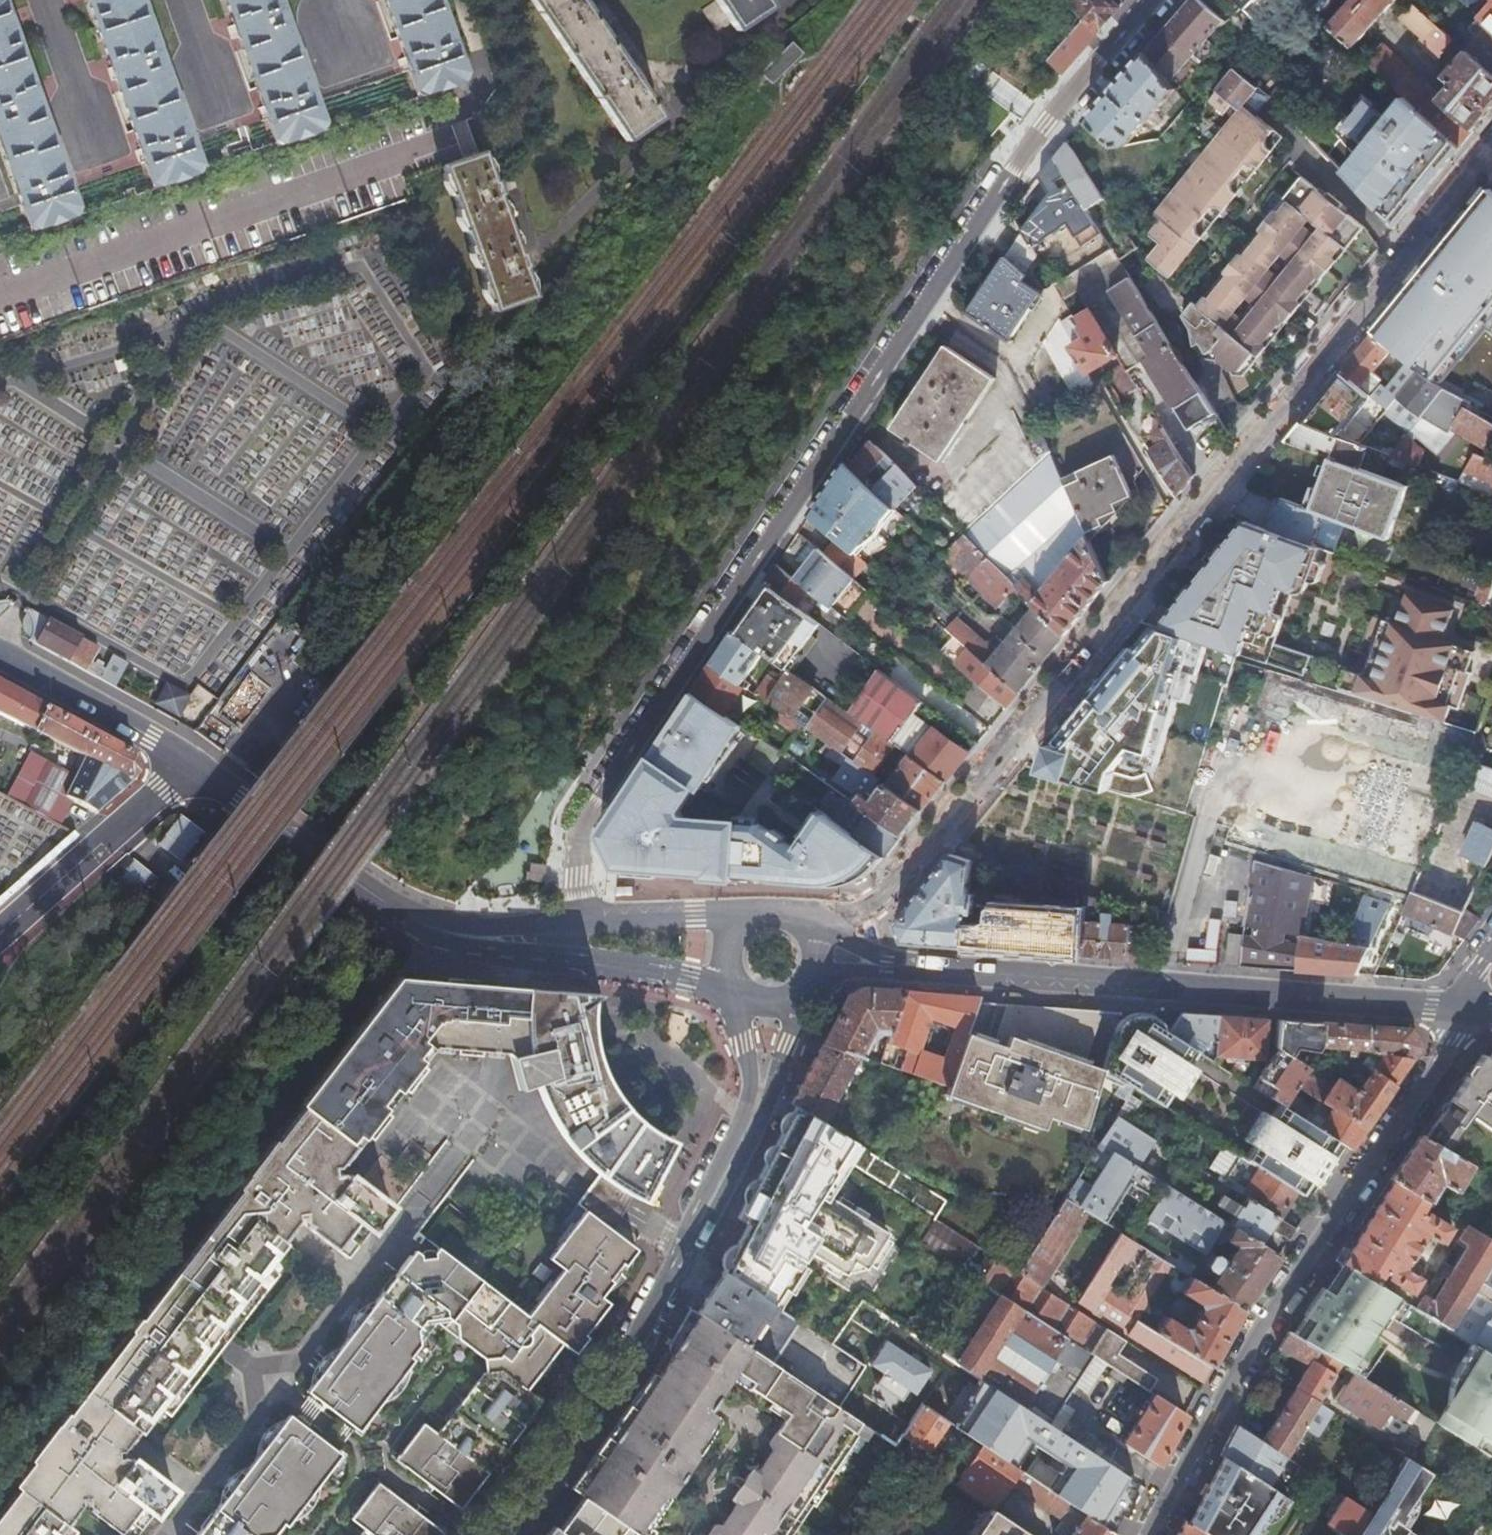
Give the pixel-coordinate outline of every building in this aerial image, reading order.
[(32,232),(36,230),(35,226),(74,213),(75,216),(79,215),(3,0),(0,0),(0,142),(32,232)] [(197,170),(198,173),(201,172),(140,0),(87,0),(154,189),(158,187),(157,183),(197,170)] [(277,145),(281,144),(280,141),(320,127),(321,131),(325,130),(278,0),(225,0),(277,145)] [(418,97),(422,95),(420,91),(460,77),(461,82),(465,80),(441,12),(439,8),(437,1),(437,0),(384,0),(418,97)] [(624,142),(662,118),(636,80),(640,78),(633,66),(628,68),(582,0),(531,0),(624,142)] [(714,0),(700,10),(715,32),(729,23),(734,31),(770,7),(766,0),(713,0),(714,0)] [(1084,17),(1096,32),(1109,17),(1118,7),(1111,0),(1070,0),(1084,17)] [(1145,52),(1169,82),(1213,31),(1225,18),(1206,0),(1190,0),(1187,3),(1172,21),(1155,41),(1145,52)] [(1246,8),(1253,0),(1237,0),(1246,8)] [(1352,47),(1365,31),(1363,29),(1381,8),(1383,10),(1392,0),(1350,0),(1328,25),(1352,47)] [(1484,21),(1484,22),(1491,30),(1491,0),(1461,0),(1484,21)] [(1414,2),(1412,1),(1400,15),(1424,36),(1418,38),(1438,56),(1439,50),(1452,36),(1446,31),(1414,2)] [(1096,32),(1084,17),(1047,60),(1061,73),(1084,46),(1096,32)] [(1484,22),(1483,23),(1478,19),(1471,27),(1479,35),(1467,49),(1491,71),(1491,30),(1484,22)] [(1454,38),(1457,41),(1462,36),(1458,33),(1463,27),(1455,20),(1446,31),(1452,36),(1454,38)] [(762,71),(773,81),(802,51),(791,41),(762,71)] [(1376,69),(1396,87),(1409,71),(1411,69),(1381,41),(1365,59),(1376,69)] [(1491,106),(1491,71),(1467,49),(1466,48),(1442,75),(1451,83),(1439,97),(1474,129),(1491,106)] [(1116,85),(1085,120),(1116,147),(1125,145),(1149,118),(1154,112),(1175,89),(1169,82),(1145,52),(1116,85)] [(1270,98),(1235,68),(1209,100),(1224,113),(1232,104),(1240,110),(1161,205),(1167,210),(1149,231),(1158,239),(1153,244),(1177,265),(1282,138),(1255,115),(1270,98)] [(1468,137),(1474,129),(1439,97),(1427,86),(1409,71),(1396,87),(1398,89),(1412,102),(1460,146),(1468,137)] [(1326,152),(1395,226),(1427,186),(1460,146),(1412,102),(1398,89),(1396,93),(1392,90),(1388,95),(1391,98),(1382,110),(1377,106),(1381,101),(1363,87),(1357,94),(1353,91),(1349,96),(1352,99),(1350,103),(1355,108),(1350,114),(1345,109),(1341,113),(1337,110),(1334,115),(1338,118),(1337,119),(1335,119),(1334,122),(1331,126),(1340,134),(1326,152)] [(1060,149),(1053,157),(1063,173),(1086,208),(1104,197),(1067,142),(1060,149)] [(460,151),(462,157),(477,152),(475,146),(460,151)] [(519,254),(499,196),(500,195),(497,185),(495,180),(493,181),(483,150),(477,152),(462,157),(441,163),(492,311),(534,297),(523,266),(530,264),(526,251),(519,254)] [(1191,300),(1180,312),(1204,351),(1213,346),(1218,354),(1217,359),(1221,360),(1229,373),(1241,375),(1265,345),(1363,227),(1347,213),(1342,213),(1338,209),(1342,204),(1328,191),(1326,193),(1322,190),(1324,188),(1308,168),(1284,197),(1276,208),(1258,229),(1239,251),(1222,272),(1204,293),(1195,303),(1191,300)] [(1063,173),(1023,232),(1033,249),(1068,222),(1083,246),(1101,233),(1086,208),(1063,173)] [(1469,240),(1396,330),(1460,382),(1491,343),(1491,212),(1469,240)] [(1033,249),(1023,232),(1005,258),(1004,257),(983,287),(968,310),(966,309),(964,311),(1011,342),(1013,340),(1011,338),(1042,295),(1023,282),(1027,276),(1024,274),(1037,255),(1033,249)] [(1073,285),(1077,290),(1086,305),(1109,290),(1150,355),(1145,358),(1146,359),(1189,429),(1216,413),(1117,258),(1073,285)] [(1109,290),(1086,305),(1088,308),(1116,354),(1122,362),(1127,371),(1146,359),(1145,358),(1150,355),(1109,290)] [(1073,341),(1070,343),(1087,372),(1116,354),(1088,308),(1074,317),(1085,334),(1073,342),(1073,341)] [(1061,321),(1073,341),(1073,342),(1085,334),(1074,317),(1072,313),(1061,321)] [(1347,364),(1342,371),(1370,394),(1382,378),(1373,371),(1391,350),(1371,334),(1347,364)] [(1049,356),(1075,400),(1096,387),(1087,372),(1070,343),(1049,356)] [(914,442),(941,460),(995,378),(946,345),(945,346),(946,346),(924,380),(915,392),(892,427),(892,426),(891,427),(909,439),(908,442),(912,445),(914,442)] [(1127,371),(1122,362),(1114,367),(1117,371),(1116,376),(1127,393),(1138,387),(1127,371)] [(1376,399),(1387,408),(1397,396),(1398,397),(1414,378),(1419,372),(1407,363),(1387,388),(1386,387),(1376,399)] [(1322,395),(1302,420),(1339,435),(1371,395),(1370,394),(1342,371),(1322,395)] [(1425,376),(1419,372),(1414,378),(1398,397),(1397,396),(1387,408),(1383,413),(1407,432),(1443,387),(1425,376)] [(1407,432),(1389,455),(1396,457),(1410,462),(1416,465),(1417,464),(1422,449),(1410,440),(1415,434),(1418,431),(1435,446),(1452,427),(1487,445),(1491,438),(1491,422),(1465,408),(1469,402),(1443,387),(1407,432)] [(1052,456),(1042,434),(1029,445),(1017,419),(988,446),(980,454),(955,478),(932,500),(964,533),(1052,456)] [(1332,457),(1359,467),(1367,446),(1367,445),(1359,442),(1339,435),(1302,420),(1297,426),(1286,440),(1332,457)] [(1150,450),(1177,495),(1193,476),(1163,427),(1153,433),(1143,439),(1150,450)] [(901,470),(870,439),(846,464),(846,465),(879,495),(880,495),(892,506),(914,483),(901,470)] [(1476,450),(1464,470),(1491,482),(1491,458),(1476,450)] [(1113,452),(1062,478),(1081,521),(1083,524),(1101,519),(1099,511),(1117,505),(1114,498),(1132,492),(1113,452)] [(1062,478),(1052,456),(964,533),(969,538),(1016,584),(1015,586),(1032,603),(1041,593),(1024,577),(1031,569),(1036,564),(1041,568),(1081,521),(1062,478)] [(1346,520),(1390,536),(1408,484),(1359,467),(1332,457),(1326,476),(1323,483),(1321,489),(1314,509),(1324,512),(1346,520)] [(1410,462),(1396,457),(1394,463),(1407,468),(1410,462)] [(846,464),(844,462),(825,490),(809,514),(836,536),(856,554),(895,509),(892,506),(880,495),(879,495),(846,465),(846,464)] [(1313,543),(1324,512),(1314,509),(1280,497),(1272,520),(1270,528),(1271,528),(1313,543)] [(1324,512),(1313,543),(1324,547),(1335,551),(1346,520),(1324,512)] [(1270,528),(1247,520),(1159,626),(1178,632),(1207,642),(1236,652),(1276,665),(1303,673),(1310,654),(1274,642),(1293,587),(1299,589),(1301,589),(1302,589),(1304,588),(1305,586),(1308,578),(1310,579),(1313,577),(1324,547),(1313,543),(1271,528),(1270,528)] [(868,590),(846,572),(823,552),(798,531),(785,551),(799,562),(804,567),(798,574),(796,578),(810,589),(831,605),(847,617),(868,590)] [(969,538),(964,533),(945,552),(950,557),(969,538)] [(1090,603),(1108,580),(1088,535),(1054,576),(1049,583),(1041,593),(1032,603),(1035,606),(1064,635),(1090,603)] [(846,572),(859,556),(856,554),(836,536),(823,552),(846,572)] [(1016,584),(969,538),(950,557),(996,604),(1015,586),(1016,584)] [(796,578),(776,563),(770,574),(765,581),(771,586),(797,605),(806,613),(816,602),(822,607),(820,610),(840,626),(847,617),(831,605),(810,589),(796,578)] [(1044,579),(1031,569),(1024,577),(1041,593),(1049,583),(1044,579)] [(1472,599),(1483,603),(1491,577),(1491,572),(1483,569),(1472,599)] [(1049,583),(1054,576),(1049,573),(1044,579),(1049,583)] [(738,632),(764,651),(788,668),(792,671),(816,639),(811,635),(820,623),(806,613),(797,605),(771,586),(747,619),(738,632)] [(1343,667),(1337,684),(1445,719),(1450,704),(1454,706),(1466,669),(1473,650),(1442,638),(1452,608),(1406,592),(1395,622),(1383,617),(1364,670),(1359,672),(1343,667)] [(1041,664),(1064,635),(1035,606),(1004,644),(1000,640),(995,646),(999,649),(997,652),(951,613),(941,625),(957,639),(1019,691),(1041,664)] [(28,639),(28,640),(114,688),(127,664),(112,655),(104,670),(101,668),(103,664),(96,660),(94,664),(90,662),(98,647),(26,607),(25,609),(23,608),(21,611),(25,613),(27,616),(29,620),(30,625),(30,631),(29,636),(28,639)] [(27,616),(25,613),(24,614),(22,616),(21,619),(20,624),(20,627),(21,630),(23,634),(25,637),(28,639),(29,636),(30,631),(30,625),(29,620),(27,616)] [(1178,632),(1159,626),(1140,650),(1134,646),(1057,740),(1063,745),(1060,748),(1049,745),(1041,769),(1108,789),(1115,769),(1126,754),(1158,763),(1186,670),(1198,673),(1207,642),(1178,632)] [(718,652),(711,662),(742,683),(764,651),(738,632),(733,629),(718,652)] [(1012,699),(1019,691),(957,639),(944,654),(1007,706),(1012,699)] [(699,681),(692,691),(726,714),(745,686),(746,685),(742,683),(711,662),(699,681)] [(893,743),(915,713),(923,701),(877,666),(846,709),(865,723),(893,743)] [(788,668),(766,700),(790,717),(792,716),(813,686),(792,671),(788,668)] [(1471,671),(1466,669),(1454,706),(1458,707),(1471,671)] [(47,708),(0,682),(0,712),(11,718),(17,721),(36,731),(47,708)] [(166,685),(164,689),(186,701),(188,697),(166,685)] [(164,689),(155,705),(177,717),(186,701),(164,689)] [(825,884),(828,884),(835,884),(845,883),(855,881),(865,876),(873,870),(876,868),(881,862),(887,854),(853,832),(831,818),(779,782),(794,760),(782,753),(726,714),(692,691),(678,712),(661,738),(638,773),(599,831),(617,867),(656,870),(811,883),(825,884)] [(828,697),(807,726),(874,772),(894,743),(893,743),(865,723),(846,709),(828,697)] [(84,757),(132,781),(137,776),(135,756),(126,751),(74,723),(47,708),(36,731),(54,739),(81,753),(80,755),(84,757)] [(915,713),(894,743),(906,752),(909,747),(915,751),(934,727),(915,713)] [(908,754),(946,781),(958,766),(970,752),(934,727),(915,751),(909,747),(906,752),(908,754)] [(1476,731),(1472,742),(1483,745),(1483,744),(1484,742),(1483,740),(1483,738),(1482,736),(1481,735),(1480,734),(1479,732),(1477,732),(1476,731)] [(1483,745),(1472,742),(1467,760),(1478,764),(1483,745)] [(6,797),(58,825),(71,800),(64,796),(74,777),(29,752),(27,755),(5,796),(6,797)] [(887,785),(923,810),(934,796),(946,781),(908,754),(900,765),(896,762),(892,768),(896,771),(887,784),(887,785)] [(873,774),(847,756),(832,779),(851,789),(859,777),(868,782),(873,774)] [(91,810),(96,813),(132,781),(84,757),(74,777),(64,796),(71,800),(91,810)] [(1478,764),(1467,760),(1465,766),(1473,769),(1471,772),(1491,781),(1491,768),(1478,764)] [(868,810),(904,833),(912,824),(923,810),(887,785),(887,784),(884,781),(875,794),(869,790),(866,794),(862,791),(855,801),(856,802),(868,810)] [(847,796),(831,818),(853,832),(887,854),(897,842),(904,833),(868,810),(856,802),(855,801),(847,796)] [(181,860),(201,831),(181,817),(161,845),(181,860)] [(1478,820),(1462,855),(1485,865),(1491,851),(1491,826),(1478,820)] [(972,860),(951,853),(937,871),(895,923),(903,941),(963,946),(966,923),(974,923),(974,914),(976,894),(970,893),(971,875),(972,860)] [(1320,877),(1256,860),(1246,923),(1240,964),(1257,967),(1335,972),(1357,974),(1390,902),(1362,895),(1339,892),(1333,930),(1350,933),(1347,941),(1307,934),(1309,922),(1303,920),(1307,900),(1317,901),(1320,877)] [(526,862),(525,880),(544,881),(545,863),(526,862)] [(983,887),(993,889),(995,879),(985,878),(983,887)] [(1046,897),(1047,888),(995,879),(993,889),(1046,897)] [(1465,911),(1412,890),(1407,901),(1403,911),(1436,924),(1444,927),(1455,932),(1464,936),(1479,916),(1466,907),(1465,911)] [(1103,898),(1082,894),(1081,911),(1080,920),(1077,954),(1111,956),(1145,959),(1147,924),(1112,922),(1112,912),(1102,912),(1103,898)] [(966,923),(963,946),(1023,950),(1077,954),(1080,920),(1081,911),(992,904),(990,906),(990,907),(989,914),(989,921),(982,924),(974,923),(966,923)] [(974,914),(974,923),(982,924),(989,921),(989,914),(974,914)] [(446,981),(437,981),(401,978),(293,1120),(345,1159),(347,1162),(368,1135),(387,1111),(391,1104),(387,1101),(395,1091),(399,1094),(404,1088),(422,1065),(436,1046),(457,1047),(498,1049),(507,1049),(525,1050),(524,988),(506,986),(446,981)] [(601,994),(524,988),(525,1050),(507,1049),(511,1055),(519,1086),(535,1081),(536,1084),(537,1087),(538,1090),(539,1093),(540,1097),(542,1099),(543,1102),(545,1105),(546,1108),(548,1111),(549,1114),(551,1117),(552,1120),(554,1123),(556,1125),(558,1128),(560,1131),(562,1133),(563,1136),(565,1139),(568,1141),(570,1144),(572,1146),(574,1149),(576,1151),(579,1154),(581,1156),(583,1158),(586,1161),(588,1163),(590,1165),(593,1167),(595,1169),(598,1171),(600,1173),(633,1194),(645,1201),(675,1142),(674,1142),(671,1140),(667,1138),(663,1136),(658,1134),(654,1132),(650,1129),(646,1126),(642,1123),(639,1120),(635,1117),(631,1114),(628,1110),(625,1106),(621,1103),(618,1099),(616,1095),(613,1091),(611,1087),(608,1084),(606,1080),(604,1076),(603,1073),(601,1069),(600,1065),(598,1061),(597,1057),(596,1053),(595,1049),(594,1045),(593,1041),(592,1037),(592,1033),(591,1028),(591,1024),(591,1020),(591,1016),(591,1012),(591,1008),(592,1004),(592,1000),(601,994)] [(829,1029),(822,1044),(858,1055),(861,1057),(865,1047),(882,1032),(889,1034),(903,991),(861,988),(846,998),(829,1029)] [(913,1073),(947,1085),(966,1034),(979,996),(936,993),(903,991),(889,1034),(886,1043),(906,1049),(902,1059),(883,1053),(880,1063),(913,1073)] [(994,1040),(966,1034),(947,1085),(944,1093),(1042,1127),(1045,1120),(1047,1116),(1079,1128),(1101,1067),(1083,1062),(1100,1010),(1074,1008),(1028,1005),(1006,1003),(994,1040)] [(1240,1014),(1181,1010),(1169,1031),(1213,1059),(1216,1054),(1264,1057),(1268,1016),(1240,1014)] [(1106,1052),(1102,1066),(1133,1086),(1158,1044),(1166,1031),(1162,1029),(1162,1028),(1162,1027),(1162,1026),(1161,1025),(1160,1024),(1160,1023),(1159,1022),(1158,1021),(1158,1020),(1157,1019),(1156,1018),(1155,1017),(1154,1017),(1154,1016),(1153,1016),(1152,1015),(1151,1014),(1150,1013),(1149,1013),(1148,1013),(1146,1012),(1145,1012),(1144,1011),(1143,1011),(1142,1011),(1140,1011),(1139,1011),(1138,1011),(1136,1011),(1135,1011),(1134,1011),(1133,1011),(1132,1011),(1130,1012),(1129,1012),(1128,1012),(1127,1013),(1126,1014),(1124,1015),(1122,1016),(1121,1017),(1119,1018),(1119,1019),(1118,1021),(1116,1023),(1115,1025),(1114,1027),(1106,1052)] [(1289,1018),(1277,1017),(1275,1044),(1277,1046),(1289,1053),(1294,1044),(1316,1049),(1319,1043),(1322,1020),(1289,1018)] [(1311,1056),(1306,1064),(1307,1065),(1295,1083),(1319,1098),(1365,1127),(1389,1092),(1421,1045),(1412,1027),(1376,1024),(1322,1020),(1319,1043),(1316,1049),(1311,1056)] [(1158,1044),(1133,1086),(1135,1088),(1138,1089),(1161,1104),(1169,1092),(1174,1095),(1193,1066),(1188,1063),(1196,1050),(1166,1031),(1158,1044)] [(805,1076),(791,1104),(794,1106),(822,1123),(858,1055),(822,1044),(805,1076)] [(1257,1076),(1252,1085),(1275,1100),(1276,1101),(1282,1104),(1295,1083),(1307,1065),(1306,1064),(1301,1061),(1289,1053),(1277,1046),(1257,1076)] [(1491,1130),(1491,1048),(1484,1058),(1479,1054),(1471,1065),(1446,1101),(1420,1138),(1443,1151),(1466,1116),(1490,1132),(1491,1130)] [(1306,1054),(1301,1061),(1306,1064),(1311,1056),(1306,1054)] [(1196,1068),(1193,1066),(1174,1095),(1178,1097),(1196,1068)] [(387,1101),(391,1104),(395,1099),(399,1094),(395,1091),(387,1101)] [(1141,1101),(1129,1093),(1120,1109),(1131,1116),(1141,1101)] [(1345,1144),(1351,1148),(1359,1136),(1365,1127),(1319,1098),(1313,1108),(1325,1116),(1318,1127),(1336,1138),(1345,1144)] [(1295,1189),(1301,1193),(1309,1180),(1316,1184),(1334,1155),(1327,1152),(1336,1138),(1318,1127),(1306,1120),(1282,1104),(1276,1101),(1268,1113),(1263,1110),(1245,1139),(1250,1143),(1242,1155),(1295,1189)] [(747,1223),(723,1271),(774,1305),(798,1267),(799,1265),(811,1265),(824,1274),(834,1281),(840,1285),(848,1272),(859,1279),(864,1272),(876,1251),(879,1246),(856,1232),(847,1227),(846,1225),(820,1210),(815,1197),(838,1159),(911,1204),(922,1186),(864,1149),(822,1123),(794,1106),(767,1158),(758,1176),(752,1188),(746,1199),(737,1216),(747,1223)] [(1241,1137),(1245,1139),(1263,1110),(1260,1108),(1241,1137)] [(1306,1120),(1318,1127),(1325,1116),(1313,1108),(1306,1120)] [(1145,1133),(1116,1115),(1098,1142),(1137,1166),(1154,1139),(1145,1133)] [(345,1159),(293,1120),(266,1156),(262,1155),(237,1187),(240,1190),(231,1201),(287,1245),(293,1236),(300,1228),(298,1227),(302,1223),(300,1217),(306,1215),(307,1221),(313,1226),(312,1228),(351,1258),(369,1233),(367,1232),(371,1227),(376,1230),(394,1206),(352,1172),(350,1175),(337,1166),(342,1165),(345,1159)] [(1402,1157),(1386,1180),(1388,1181),(1423,1202),(1424,1203),(1425,1202),(1436,1184),(1451,1193),(1468,1165),(1443,1151),(1420,1138),(1417,1136),(1402,1157)] [(1204,1253),(1213,1239),(1219,1243),(1222,1239),(1225,1241),(1227,1237),(1237,1243),(1226,1260),(1216,1253),(1212,1254),(1207,1262),(1207,1266),(1217,1272),(1208,1286),(1243,1307),(1261,1280),(1279,1254),(1261,1243),(1226,1222),(1137,1166),(1098,1142),(1087,1160),(1101,1168),(1090,1185),(1076,1176),(1063,1197),(1075,1204),(1087,1212),(1104,1223),(1124,1191),(1151,1208),(1145,1217),(1204,1253)] [(1239,1153),(1224,1144),(1207,1172),(1222,1181),(1225,1176),(1225,1175),(1239,1153)] [(1277,1217),(1278,1216),(1295,1189),(1242,1155),(1239,1153),(1225,1175),(1225,1176),(1222,1181),(1245,1196),(1244,1197),(1277,1217)] [(1334,1155),(1316,1184),(1319,1186),(1328,1172),(1337,1158),(1334,1155)] [(1277,1217),(1244,1197),(1245,1196),(1222,1181),(1207,1172),(1196,1165),(1189,1176),(1220,1196),(1217,1201),(1233,1211),(1226,1222),(1261,1243),(1268,1232),(1272,1227),(1276,1230),(1276,1231),(1289,1239),(1296,1228),(1278,1216),(1277,1217)] [(625,1209),(633,1194),(600,1173),(578,1203),(585,1208),(614,1229),(625,1209)] [(1338,1264),(1372,1284),(1379,1273),(1382,1275),(1380,1278),(1408,1295),(1422,1271),(1406,1261),(1423,1235),(1438,1244),(1448,1228),(1421,1212),(1419,1215),(1416,1214),(1423,1202),(1388,1181),(1345,1252),(1338,1264)] [(1227,1194),(1224,1198),(1236,1206),(1239,1201),(1227,1194)] [(1028,1252),(1016,1272),(1039,1286),(1087,1212),(1075,1204),(1063,1197),(1028,1252)] [(287,1245),(231,1201),(141,1320),(137,1318),(101,1365),(105,1368),(87,1392),(139,1432),(144,1435),(161,1412),(215,1342),(271,1269),(289,1246),(287,1245)] [(637,1247),(614,1229),(585,1208),(550,1258),(564,1268),(530,1315),(485,1281),(446,1331),(481,1358),(484,1371),(499,1368),(527,1390),(533,1383),(545,1367),(561,1345),(564,1342),(572,1348),(581,1347),(590,1335),(586,1333),(591,1326),(596,1319),(592,1316),(606,1297),(602,1294),(604,1290),(635,1250),(637,1247)] [(936,1218),(922,1239),(958,1264),(973,1243),(936,1218)] [(848,1221),(846,1225),(847,1227),(856,1232),(859,1228),(848,1221)] [(1491,1357),(1491,1243),(1476,1234),(1464,1226),(1454,1241),(1453,1240),(1412,1308),(1465,1341),(1491,1357)] [(1273,1235),(1276,1231),(1276,1230),(1272,1227),(1268,1232),(1273,1235)] [(1076,1301),(1203,1381),(1207,1374),(1211,1366),(1155,1331),(1137,1319),(1172,1264),(1122,1233),(1076,1301)] [(446,1331),(485,1281),(441,1247),(437,1253),(431,1254),(424,1255),(418,1251),(379,1301),(421,1333),(425,1329),(438,1326),(446,1331)] [(876,1251),(864,1272),(869,1276),(882,1255),(876,1251)] [(973,1278),(974,1278),(983,1284),(992,1290),(1094,1356),(1113,1368),(1128,1378),(1145,1389),(1149,1391),(1157,1379),(1118,1354),(1126,1341),(1039,1286),(1016,1272),(988,1254),(973,1278)] [(1348,1373),(1360,1380),(1382,1343),(1365,1332),(1370,1324),(1379,1329),(1388,1315),(1394,1319),(1404,1303),(1372,1284),(1338,1264),(1336,1262),(1330,1272),(1323,1282),(1303,1313),(1288,1335),(1336,1364),(1340,1367),(1340,1368),(1348,1373)] [(798,1267),(774,1305),(779,1309),(789,1293),(792,1295),(807,1272),(798,1267)] [(692,1299),(687,1307),(689,1308),(770,1362),(798,1321),(779,1309),(774,1305),(723,1271),(703,1300),(695,1295),(692,1299)] [(834,1281),(824,1274),(821,1278),(831,1285),(834,1281)] [(1155,1331),(1211,1366),(1226,1338),(1243,1307),(1208,1286),(1190,1275),(1180,1291),(1198,1303),(1200,1308),(1187,1326),(1182,1326),(1165,1315),(1155,1331)] [(983,1284),(939,1351),(946,1356),(992,1290),(983,1284)] [(992,1290),(946,1356),(953,1360),(978,1377),(1048,1424),(1094,1356),(992,1290)] [(862,1299),(855,1309),(875,1322),(882,1312),(862,1299)] [(421,1333),(379,1301),(376,1305),(368,1316),(365,1314),(361,1314),(358,1315),(356,1318),(355,1320),(355,1323),(356,1326),(358,1328),(345,1346),(397,1386),(416,1361),(412,1358),(420,1347),(420,1335),(421,1333)] [(676,1354),(728,1389),(737,1377),(741,1371),(758,1383),(755,1389),(767,1397),(784,1372),(770,1362),(689,1308),(670,1346),(672,1349),(675,1353),(676,1354)] [(420,1347),(438,1326),(425,1329),(421,1333),(420,1335),(420,1347)] [(881,1436),(893,1444),(896,1446),(923,1405),(929,1397),(953,1360),(946,1356),(939,1351),(930,1345),(912,1333),(882,1378),(907,1394),(881,1436)] [(1321,1389),(1336,1364),(1288,1335),(1285,1333),(1276,1349),(1306,1365),(1294,1384),(1292,1388),(1291,1389),(1313,1402),(1315,1398),(1319,1400),(1325,1391),(1321,1389)] [(1465,1341),(1455,1357),(1461,1360),(1450,1376),(1445,1373),(1443,1376),(1440,1381),(1438,1387),(1437,1393),(1437,1399),(1441,1428),(1491,1460),(1491,1357),(1465,1341)] [(361,1431),(397,1386),(345,1346),(343,1349),(333,1361),(330,1359),(326,1359),(323,1360),(320,1363),(319,1366),(319,1369),(321,1372),(323,1374),(309,1392),(361,1431)] [(670,1523),(672,1519),(662,1512),(665,1508),(693,1465),(691,1463),(722,1416),(715,1410),(728,1389),(676,1354),(661,1374),(651,1389),(643,1390),(604,1445),(586,1469),(587,1477),(577,1492),(583,1496),(636,1532),(640,1534),(656,1534),(658,1532),(662,1534),(688,1534),(670,1523)] [(1455,1357),(1445,1373),(1450,1376),(1461,1360),(1455,1357)] [(499,1368),(484,1371),(482,1371),(471,1385),(523,1425),(540,1400),(527,1390),(499,1368)] [(1113,1368),(1109,1374),(1124,1384),(1128,1378),(1113,1368)] [(741,1371),(737,1377),(755,1389),(758,1383),(741,1371)] [(836,1406),(784,1372),(767,1397),(781,1406),(797,1415),(794,1420),(784,1433),(839,1471),(861,1439),(868,1437),(872,1430),(836,1406)] [(1401,1426),(1423,1440),(1432,1423),(1411,1410),(1401,1404),(1392,1398),(1368,1383),(1367,1384),(1360,1380),(1348,1373),(1331,1400),(1374,1427),(1374,1426),(1393,1438),(1401,1426)] [(1117,1534),(1121,1534),(1133,1512),(1145,1489),(1092,1453),(1075,1442),(1048,1424),(978,1377),(967,1394),(959,1389),(946,1408),(945,1410),(953,1415),(949,1422),(1117,1534)] [(523,1425),(471,1385),(452,1409),(505,1450),(520,1429),(523,1425)] [(1291,1389),(1258,1442),(1279,1456),(1295,1431),(1299,1433),(1302,1429),(1298,1426),(1308,1410),(1314,1415),(1320,1406),(1313,1402),(1291,1389)] [(1396,1391),(1392,1398),(1401,1404),(1405,1397),(1396,1391)] [(87,1392),(70,1414),(66,1412),(30,1458),(31,1462),(14,1485),(18,1489),(69,1528),(79,1513),(78,1512),(81,1506),(80,1501),(87,1499),(88,1505),(88,1507),(92,1510),(91,1512),(120,1534),(137,1534),(150,1517),(148,1515),(151,1512),(155,1515),(175,1490),(132,1457),(129,1461),(125,1458),(121,1459),(116,1459),(116,1451),(120,1451),(125,1445),(127,1447),(132,1440),(139,1432),(87,1392)] [(1124,1441),(1159,1464),(1173,1438),(1185,1415),(1153,1394),(1143,1411),(1135,1406),(1133,1410),(1140,1415),(1132,1427),(1133,1427),(1124,1441)] [(929,1397),(923,1405),(949,1422),(953,1415),(945,1410),(946,1408),(929,1397)] [(949,1422),(923,1405),(896,1446),(988,1507),(993,1511),(1010,1484),(1075,1530),(1072,1534),(1117,1534),(949,1422)] [(505,1450),(452,1409),(436,1431),(488,1472),(489,1470),(505,1450)] [(252,1465),(304,1505),(342,1457),(291,1417),(276,1435),(274,1434),(271,1433),(268,1434),(265,1436),(264,1439),(264,1442),(265,1445),(267,1447),(252,1465)] [(488,1472),(436,1431),(423,1421),(401,1448),(403,1466),(448,1501),(462,1499),(470,1487),(474,1490),(481,1481),(488,1472)] [(1225,1440),(1217,1455),(1222,1458),(1264,1485),(1275,1466),(1274,1465),(1279,1456),(1258,1442),(1233,1426),(1225,1440)] [(779,1453),(772,1463),(776,1466),(821,1497),(839,1471),(784,1433),(775,1446),(777,1449),(779,1453)] [(1075,1442),(1092,1453),(1097,1444),(1080,1433),(1075,1442)] [(1394,1452),(1400,1456),(1410,1462),(1414,1455),(1398,1445),(1394,1452)] [(403,1466),(401,1448),(400,1446),(391,1459),(401,1467),(403,1466)] [(1414,1533),(1408,1529),(1399,1523),(1405,1513),(1412,1503),(1411,1498),(1409,1492),(1423,1470),(1410,1462),(1400,1456),(1366,1512),(1351,1534),(1415,1534),(1414,1533)] [(1258,1534),(1257,1530),(1264,1519),(1265,1519),(1266,1519),(1267,1519),(1268,1518),(1269,1518),(1270,1518),(1271,1518),(1272,1518),(1272,1517),(1273,1517),(1274,1517),(1275,1516),(1276,1516),(1277,1515),(1278,1515),(1278,1514),(1279,1514),(1280,1513),(1281,1513),(1281,1512),(1282,1512),(1282,1511),(1283,1510),(1284,1510),(1284,1509),(1284,1508),(1285,1508),(1285,1507),(1286,1507),(1286,1506),(1286,1505),(1287,1505),(1287,1504),(1287,1503),(1288,1502),(1288,1501),(1288,1500),(1279,1495),(1264,1485),(1222,1458),(1209,1484),(1201,1498),(1187,1524),(1204,1534),(1258,1534)] [(761,1469),(749,1485),(803,1523),(821,1497),(776,1466),(772,1463),(766,1472),(761,1469)] [(216,1513),(244,1534),(274,1534),(282,1525),(287,1528),(304,1505),(252,1465),(239,1484),(237,1482),(233,1481),(230,1482),(227,1484),(226,1487),(226,1490),(227,1493),(229,1496),(216,1513)] [(1296,1467),(1291,1475),(1304,1484),(1309,1475),(1296,1467)] [(572,1489),(577,1492),(587,1477),(586,1469),(572,1489)] [(366,1492),(383,1491),(385,1489),(374,1481),(366,1492)] [(742,1518),(765,1534),(795,1534),(803,1523),(749,1485),(738,1503),(743,1506),(737,1515),(742,1518)] [(18,1489),(0,1512),(0,1534),(68,1534),(72,1530),(69,1528),(18,1489)] [(1294,1490),(1288,1500),(1293,1504),(1299,1493),(1294,1490)] [(366,1492),(348,1518),(360,1528),(369,1534),(433,1534),(431,1526),(383,1491),(366,1492)] [(1323,1524),(1339,1534),(1340,1534),(1351,1534),(1366,1512),(1341,1495),(1323,1524)] [(636,1532),(583,1496),(570,1514),(558,1532),(552,1527),(546,1534),(634,1534),(636,1532)] [(993,1511),(988,1507),(970,1534),(1030,1534),(993,1511)] [(216,1513),(199,1534),(244,1534),(216,1513)] [(715,1534),(765,1534),(742,1518),(737,1515),(730,1526),(725,1525),(722,1525),(715,1534)] [(1187,1524),(1182,1520),(1173,1534),(1204,1534),(1187,1524)]
